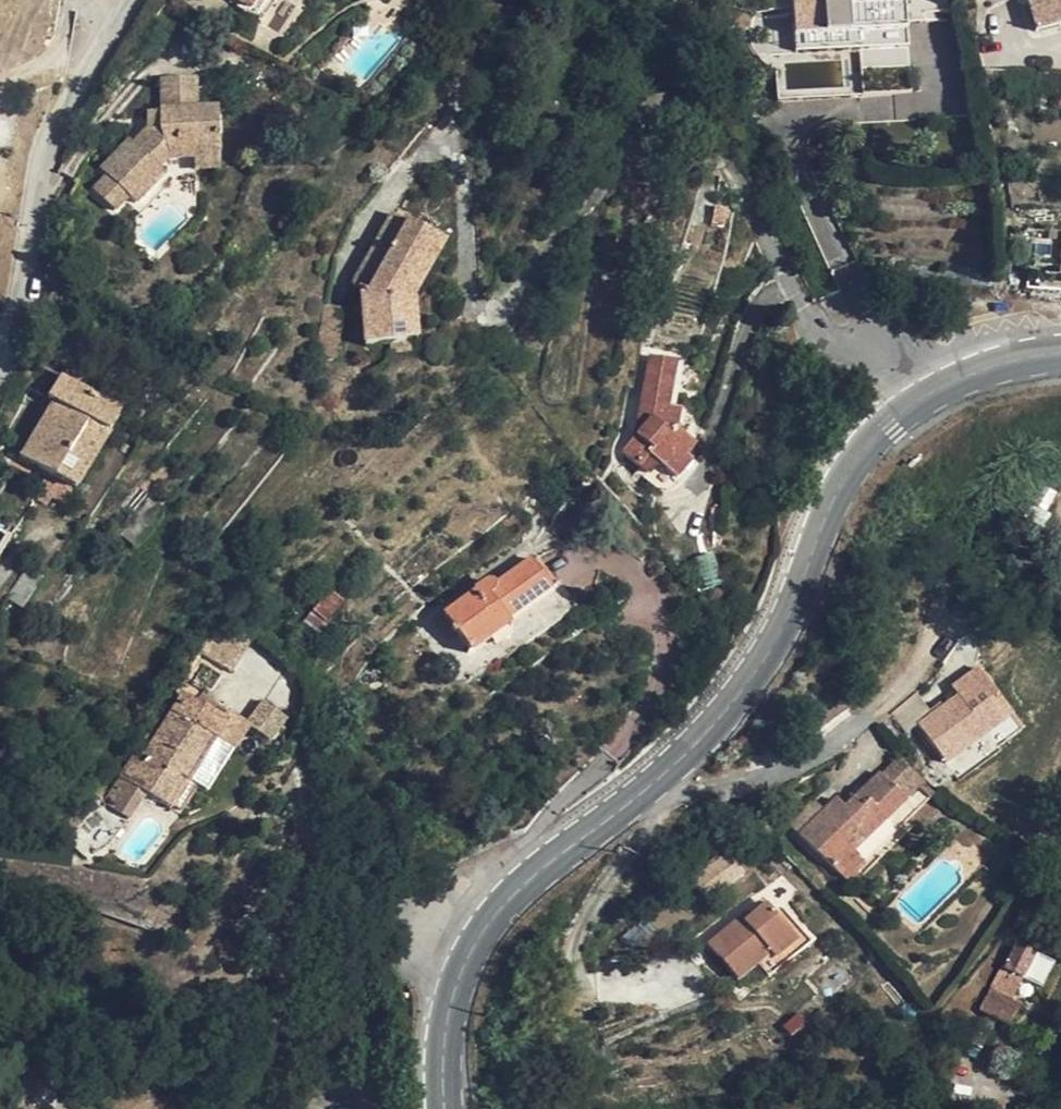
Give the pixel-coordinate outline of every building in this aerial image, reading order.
[(275,0),(254,0),(249,8),(238,0),(231,0),(228,4),(258,25),(275,0)] [(910,30),(909,0),(796,0),(798,35),(910,30)] [(911,56),(910,30),(798,35),(800,52),(873,48),(873,59),(911,56)] [(843,60),(775,65),(778,100),(846,94),(843,60)] [(160,128),(151,127),(133,146),(129,141),(101,170),(107,178),(94,191),(114,211),(128,198),(135,203),(164,175),(173,182),(166,190),(175,200),(191,217),(195,214),(194,171),(193,160),(195,156),(203,151),(218,151),(218,109),(196,109),(195,78),(162,79),(164,110),(160,111),(160,114),(160,128)] [(151,113),(151,127),(160,128),(160,114),(151,113)] [(218,171),(218,151),(203,151),(195,156),(193,160),(194,171),(218,171)] [(614,226),(621,210),(610,205),(602,221),(614,226)] [(392,215),(386,225),(400,234),(406,223),(392,215)] [(389,345),(405,344),(402,299),(435,239),(406,223),(400,234),(386,225),(353,285),(359,289),(365,347),(389,345)] [(412,301),(445,245),(435,239),(402,299),(405,344),(415,344),(412,301)] [(389,345),(389,354),(416,352),(415,344),(405,344),(389,345)] [(634,441),(623,452),(637,465),(648,457),(657,465),(674,481),(691,463),(686,458),(694,449),(675,430),(679,411),(674,409),(667,408),(676,363),(649,358),(634,441)] [(674,409),(682,365),(676,363),(667,408),(674,409)] [(82,488),(126,413),(64,377),(53,396),(61,401),(29,457),(82,488)] [(647,474),(657,465),(648,457),(637,465),(647,474)] [(121,533),(138,546),(166,509),(149,496),(121,533)] [(555,585),(537,557),(531,562),(550,588),(555,585)] [(506,622),(550,588),(531,562),(494,587),(491,583),(485,582),(474,589),(475,592),(443,616),(457,636),(471,654),(509,628),(506,622)] [(341,603),(329,592),(313,612),(325,623),(341,603)] [(443,616),(436,622),(450,641),(457,636),(443,616)] [(223,665),(243,632),(221,618),(200,651),(223,665)] [(85,669),(89,657),(77,653),(74,665),(85,669)] [(203,664),(195,659),(184,677),(192,681),(203,664)] [(957,777),(987,684),(977,671),(953,689),(959,698),(918,727),(957,778),(957,777)] [(180,674),(172,688),(184,695),(227,721),(230,715),(200,696),(204,689),(192,681),(184,677),(180,674)] [(987,684),(957,777),(1021,731),(1011,717),(1002,724),(993,709),(1001,703),(987,684)] [(184,695),(156,739),(145,754),(139,751),(121,779),(162,805),(177,778),(186,785),(188,783),(227,721),(184,695)] [(1011,717),(1001,703),(993,709),(1002,724),(1011,717)] [(249,728),(230,715),(227,721),(188,783),(206,795),(232,752),(234,753),(249,728)] [(149,734),(139,751),(145,754),(156,739),(149,734)] [(905,801),(922,785),(898,761),(882,777),(880,775),(845,809),(837,801),(824,812),(813,801),(790,825),(845,883),(862,865),(851,854),(905,801)] [(170,810),(186,785),(177,778),(162,805),(170,810)] [(905,801),(915,812),(933,796),(922,785),(905,801)] [(737,983),(758,966),(793,939),(775,918),(767,907),(746,924),(742,920),(708,946),(737,983)] [(784,911),(775,918),(793,939),(758,966),(768,980),(811,946),(784,911)] [(1011,940),(980,1011),(1007,1022),(1026,979),(1042,986),(1054,959),(1011,940)]
